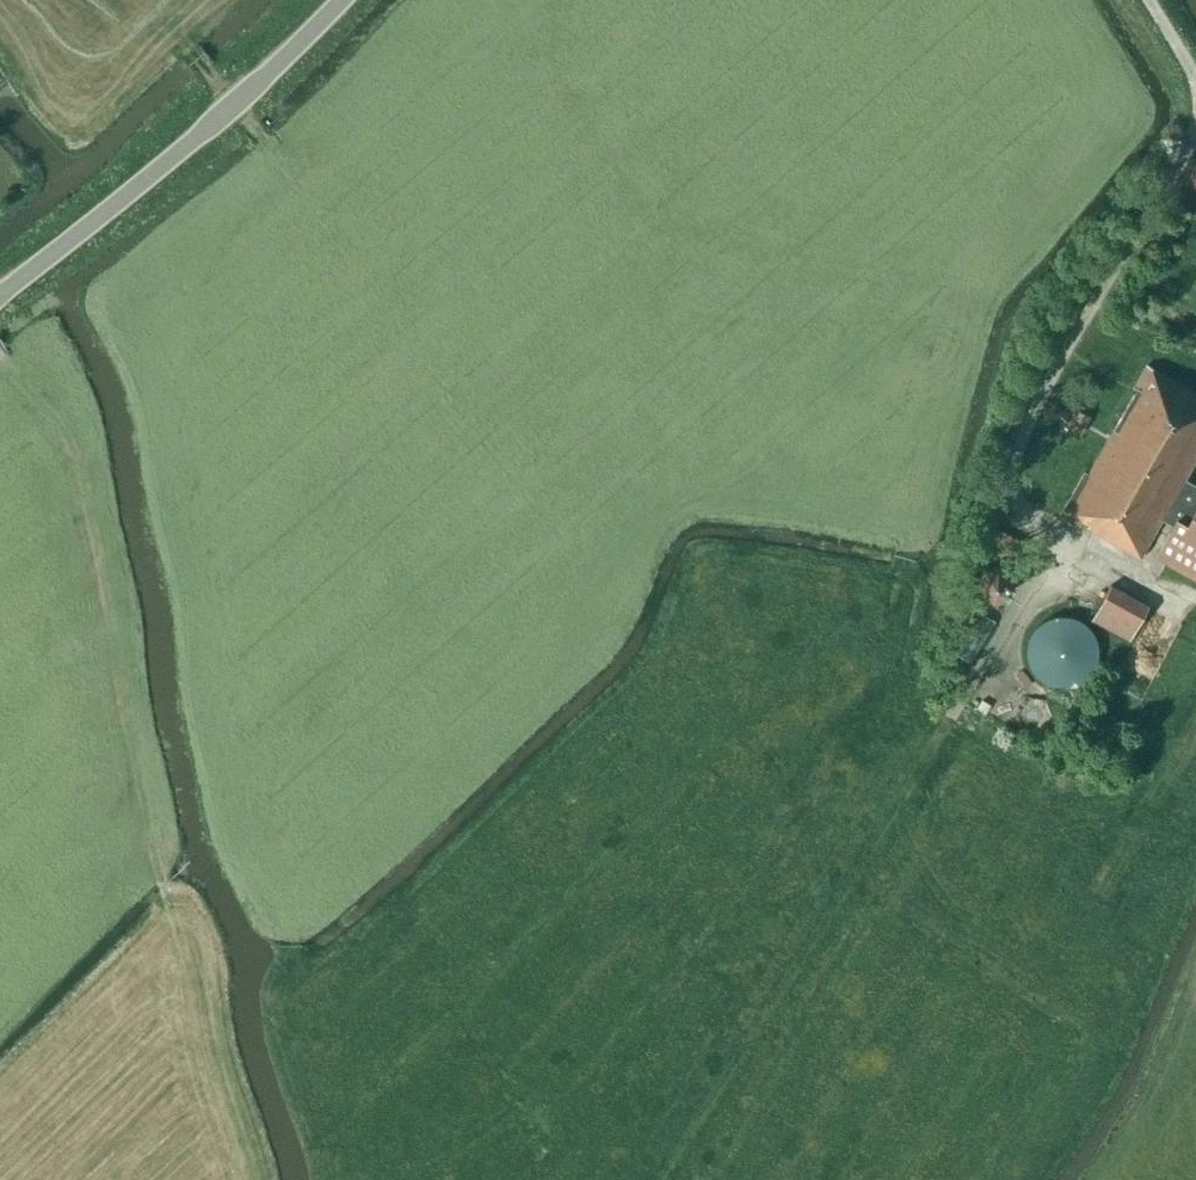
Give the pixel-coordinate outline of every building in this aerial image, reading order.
[(1184,532),(1167,562),(1195,579),(1195,486),(1185,480),(1195,461),(1195,393),(1147,365),(1134,387),(1137,389),(1088,474),(1085,472),(1064,509),(1089,523),(1087,528),(1141,558),(1163,520),(1184,532)] [(1055,404),(1049,415),(1065,424),(1071,413),(1055,404)] [(978,579),(981,591),(995,599),(1006,595),(1014,580),(1011,568),(999,562),(984,566),(978,579)] [(1112,584),(1092,619),(1130,641),(1146,609),(1149,605),(1112,584)] [(1088,626),(1083,621),(1077,617),(1070,615),(1063,614),(1056,615),(1049,617),(1042,620),(1037,625),(1032,630),(1029,636),(1027,643),(1026,650),(1026,657),(1028,664),(1032,670),(1036,676),(1041,681),(1048,684),(1054,686),(1061,687),(1069,686),(1075,685),(1082,681),(1087,677),(1092,671),(1095,665),(1098,658),(1098,651),(1098,644),(1096,637),(1093,631),(1088,626)]
